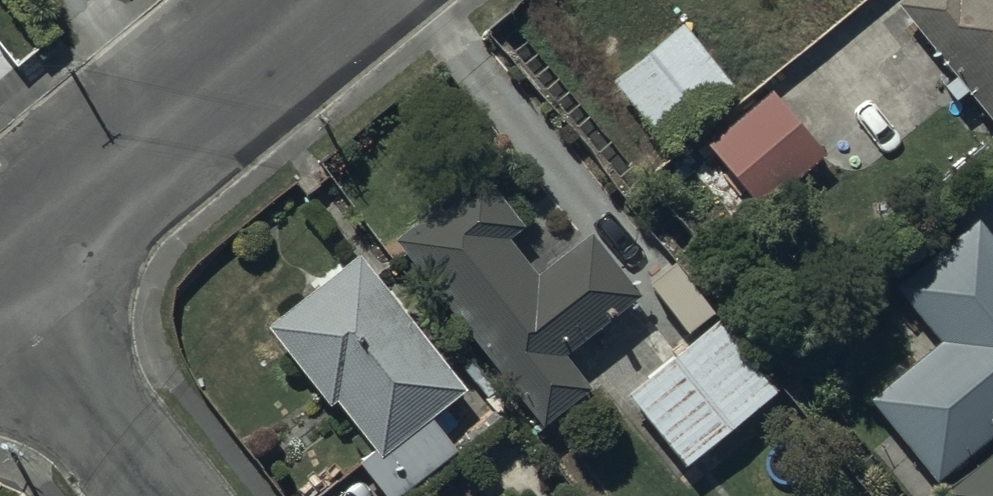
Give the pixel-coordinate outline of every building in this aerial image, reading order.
[(992,132),(992,0),(900,0),(891,7),(950,80),(938,90),(951,105),(963,95),(992,132)] [(737,94),(683,26),(610,81),(666,151),(737,94)] [(763,85),(762,85),(698,138),(759,213),(825,160),(763,85)] [(479,176),(393,243),(539,430),(589,392),(563,359),(638,300),(589,238),(536,280),(506,243),(522,231),(479,176)] [(933,485),(992,436),(992,246),(975,223),(890,290),(935,346),(864,404),(933,485)] [(269,330),(330,411),(337,406),(373,454),(358,465),(382,495),(402,495),(455,456),(429,422),(464,396),(360,258),(268,328),(269,330)] [(773,397),(716,326),(625,398),(686,470),(773,397)] [(944,495),(992,495),(992,451),(942,493),(944,495)]
